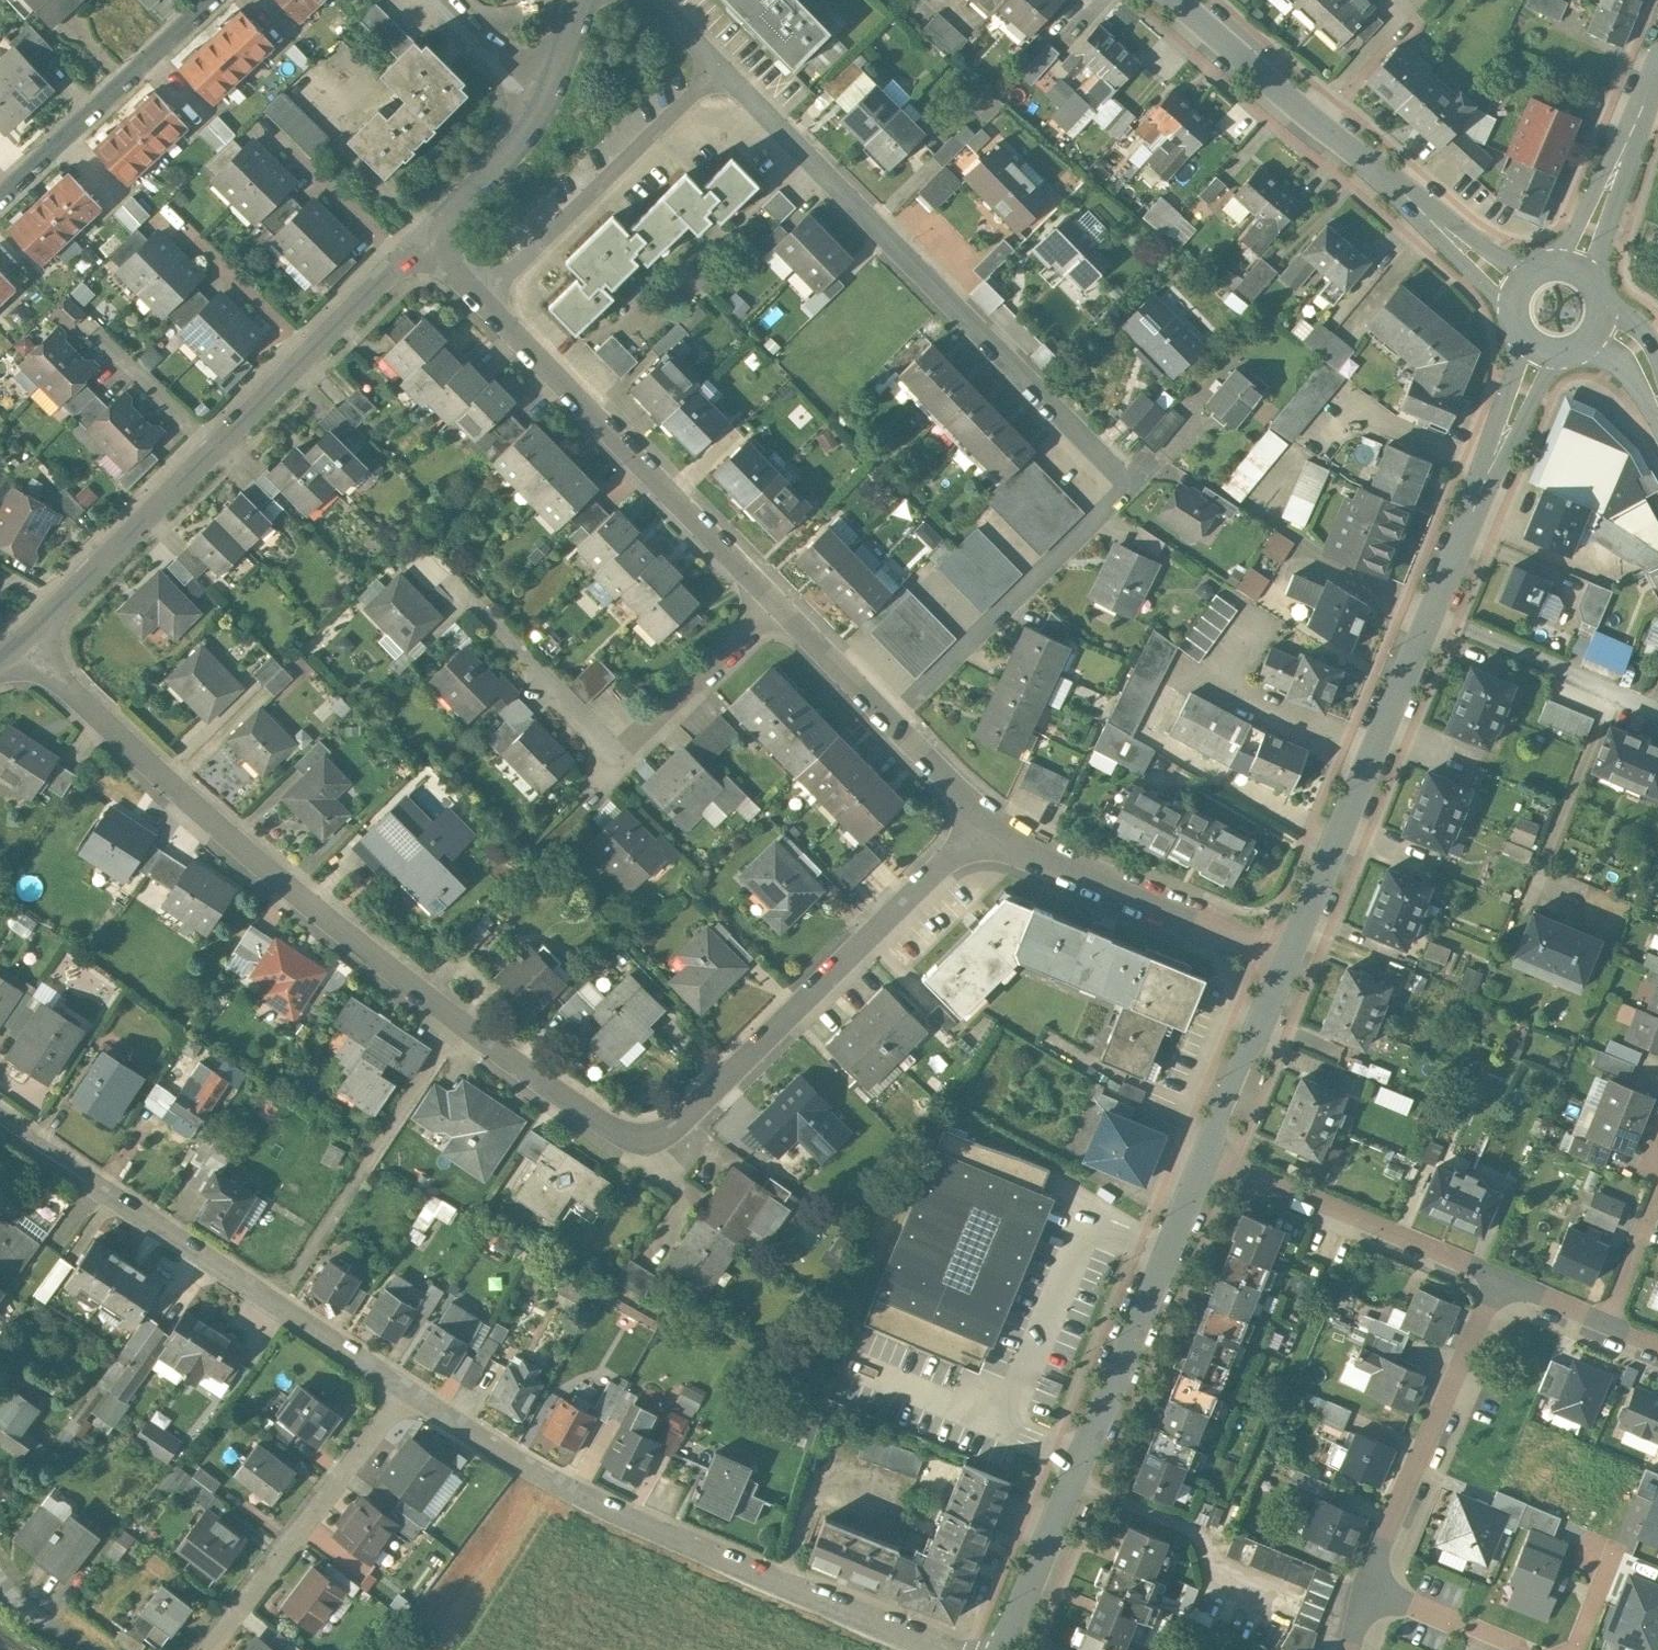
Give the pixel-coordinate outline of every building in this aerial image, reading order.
[(51,25),(52,24),(51,23),(73,2),(74,3),(78,0),(27,0),(51,25)] [(299,22),(323,0),(279,0),(299,22)] [(763,0),(724,0),(743,20),(763,0)] [(831,33),(799,0),(763,0),(743,20),(792,70),(831,33)] [(990,15),(999,7),(998,7),(1004,0),(974,0),(990,15)] [(998,7),(999,7),(1030,36),(1062,0),(1004,0),(998,7)] [(1299,2),(1321,22),(1340,0),(1300,0),(1299,2)] [(1321,22),(1343,42),(1354,31),(1372,11),(1375,7),(1367,0),(1340,0),(1321,22)] [(1417,9),(1427,19),(1444,0),(1425,0),(1417,9)] [(1562,0),(1528,0),(1525,5),(1558,19),(1566,1),(1562,0)] [(1599,3),(1635,18),(1643,0),(1600,0),(1599,3)] [(414,41),(374,2),(358,19),(397,58),(414,41)] [(1635,18),(1599,3),(1588,30),(1624,45),(1635,18)] [(1372,11),(1354,31),(1365,41),(1384,21),(1372,11)] [(273,46),(241,12),(236,17),(233,14),(221,26),(223,29),(211,40),(243,74),(273,46)] [(967,41),(937,14),(921,32),(951,59),(967,41)] [(53,48),(31,23),(11,42),(16,47),(17,46),(35,65),(53,48)] [(1099,25),(1062,65),(1075,77),(1087,64),(1094,70),(1119,43),(1099,25)] [(1038,33),(1019,54),(1030,63),(1049,42),(1038,33)] [(211,40),(198,52),(196,50),(184,61),(186,63),(181,68),(213,102),(243,74),(211,40)] [(410,104),(392,122),(378,109),(347,140),(385,177),(467,93),(415,41),(414,41),(397,58),(381,75),(410,104)] [(1049,42),(1030,63),(1042,75),(1061,54),(1049,42)] [(1139,61),(1119,43),(1094,70),(1102,77),(1090,90),(1103,102),(1139,61)] [(17,46),(16,47),(0,62),(0,79),(27,108),(53,84),(35,65),(17,46)] [(1399,56),(1393,50),(1366,79),(1397,107),(1422,78),(1411,66),(1414,62),(1403,52),(1399,56)] [(851,58),(823,85),(836,99),(864,71),(851,58)] [(1422,78),(1397,107),(1440,147),(1458,127),(1470,114),(1473,107),(1430,70),(1422,78)] [(901,108),(864,71),(836,99),(848,111),(840,118),(865,144),(901,108)] [(0,79),(0,130),(2,132),(27,108),(0,79)] [(1074,92),(1061,80),(1047,95),(1061,107),(1061,106),(1074,92)] [(1172,90),(1147,118),(1148,119),(1138,130),(1150,143),(1161,130),(1168,136),(1193,108),(1172,90)] [(331,139),(283,91),(264,110),(312,158),(331,139)] [(188,127),(155,92),(151,96),(148,93),(136,105),(138,108),(125,120),(158,155),(188,127)] [(1084,102),(1074,92),(1061,106),(1072,116),(1084,102)] [(1579,118),(1531,97),(1506,154),(1514,157),(1555,175),(1579,118)] [(1125,107),(1105,129),(1116,139),(1136,117),(1125,107)] [(1496,118),(1473,107),(1470,114),(1458,127),(1472,140),(1473,139),(1484,144),(1496,118)] [(901,108),(865,144),(890,168),(925,133),(901,108)] [(1171,147),(1152,167),(1172,185),(1181,175),(1175,170),(1215,128),(1193,108),(1168,136),(1175,143),(1171,147)] [(934,152),(946,164),(952,157),(969,173),(984,157),(976,149),(987,137),(967,118),(934,152)] [(158,155),(125,120),(112,132),(110,129),(97,141),(100,144),(96,148),(128,183),(158,155)] [(1472,140),(1458,127),(1440,147),(1464,169),(1482,150),(1472,140)] [(233,138),(204,165),(217,177),(244,149),(233,138)] [(217,177),(215,179),(236,199),(273,162),(252,141),(244,149),(217,177)] [(1153,153),(1146,161),(1152,167),(1171,147),(1164,141),(1153,153)] [(1045,201),(1015,170),(1019,166),(999,146),(986,160),(989,164),(970,183),(986,199),(987,198),(1017,228),(1045,201)] [(1147,147),(1137,159),(1143,164),(1146,161),(1153,153),(1147,147)] [(1555,175),(1514,157),(1496,198),(1520,208),(1518,212),(1539,221),(1550,197),(1546,196),(1555,175)] [(699,198),(710,208),(721,220),(758,184),(732,158),(705,184),(709,188),(706,192),(699,198)] [(293,183),(273,162),(236,199),(257,220),(258,218),(286,190),(293,183)] [(945,165),(918,192),(935,210),(962,183),(945,165)] [(1259,166),(1233,196),(1255,214),(1281,184),(1259,166)] [(102,207),(69,172),(64,177),(61,174),(48,186),(51,189),(39,200),(72,236),(102,207)] [(699,198),(706,192),(687,173),(632,227),(636,231),(632,234),(626,240),(636,251),(648,263),(689,223),(698,232),(712,219),(705,213),(710,208),(699,198)] [(1217,176),(1200,194),(1209,203),(1226,184),(1217,176)] [(1281,184),(1255,214),(1260,219),(1244,237),(1260,251),(1302,203),(1281,184)] [(286,190),(258,218),(267,228),(295,200),(286,190)] [(779,190),(762,206),(779,224),(796,208),(779,190)] [(132,230),(151,212),(132,192),(113,210),(132,230)] [(1204,225),(1168,193),(1151,212),(1187,244),(1204,225)] [(72,236),(39,200),(26,212),(23,210),(11,221),(14,224),(9,228),(42,263),(72,236)] [(295,200),(267,228),(277,237),(304,209),(295,200)] [(277,237),(275,238),(296,259),(333,222),(312,201),(304,209),(277,237)] [(626,240),(632,234),(614,215),(567,261),(585,281),(582,284),(577,280),(550,306),(576,333),(613,297),(601,285),(606,280),(612,287),(638,262),(632,255),(636,251),(626,240)] [(789,234),(776,246),(796,266),(827,236),(807,215),(789,234)] [(1098,244),(1076,222),(1072,225),(1070,223),(1066,218),(1035,249),(1048,263),(1050,261),(1051,259),(1058,266),(1059,266),(1066,274),(1069,271),(1072,275),(1073,274),(1084,286),(1092,278),(1092,279),(1108,264),(1093,248),(1094,247),(1098,244)] [(333,222),(296,259),(317,280),(318,278),(346,250),(354,242),(333,222)] [(780,225),(763,241),(771,250),(776,246),(789,234),(780,225)] [(1348,242),(1327,225),(1302,254),(1316,265),(1324,272),(1348,242)] [(137,228),(108,255),(122,269),(150,240),(137,228)] [(122,269),(121,270),(143,293),(180,255),(158,233),(150,240),(122,269)] [(827,236),(796,266),(819,290),(850,259),(827,236)] [(1234,239),(1226,247),(1234,254),(1241,246),(1234,239)] [(1371,261),(1348,242),(1324,272),(1331,278),(1346,290),(1371,261)] [(346,250),(318,278),(329,289),(357,261),(346,250)] [(1302,254),(1283,277),(1297,288),(1316,265),(1302,254)] [(180,255),(143,293),(164,313),(165,312),(193,284),(201,276),(180,255)] [(1278,271),(1262,257),(1235,288),(1252,301),(1278,271)] [(16,288),(0,271),(0,303),(16,288)] [(1008,294),(990,275),(984,280),(985,280),(971,293),(990,312),(1008,294)] [(1346,290),(1331,278),(1321,291),(1335,303),(1346,290)] [(193,284),(165,312),(175,321),(203,293),(193,284)] [(1403,357),(1438,318),(1399,285),(1365,325),(1403,357)] [(1234,290),(1227,298),(1242,310),(1249,302),(1234,290)] [(1300,300),(1290,291),(1281,302),(1291,310),(1300,300)] [(203,293),(175,321),(184,330),(212,302),(203,293)] [(1205,345),(1154,293),(1122,324),(1173,376),(1205,345)] [(240,315),(220,294),(212,302),(184,330),(183,332),(203,352),(240,315)] [(67,298),(52,314),(58,321),(62,317),(72,327),(84,315),(67,298)] [(683,316),(690,326),(707,314),(700,304),(683,316)] [(405,313),(386,331),(397,342),(416,324),(405,313)] [(240,315),(203,352),(223,372),(224,373),(243,354),(261,336),(240,315)] [(445,341),(422,318),(416,324),(397,342),(386,353),(409,376),(440,346),(445,341)] [(1438,318),(1403,357),(1414,366),(1410,375),(1414,376),(1427,382),(1433,369),(1449,376),(1444,389),(1461,396),(1479,351),(1438,318)] [(680,321),(652,347),(662,357),(670,349),(689,331),(680,321)] [(1320,322),(1303,342),(1316,353),(1333,333),(1320,322)] [(58,326),(20,364),(41,384),(74,351),(65,342),(65,332),(58,326)] [(1333,333),(1316,353),(1324,360),(1337,369),(1353,350),(1333,333)] [(638,361),(613,335),(595,352),(620,379),(638,361)] [(1050,337),(1031,355),(1047,371),(1066,353),(1050,337)] [(915,394),(948,361),(931,343),(897,376),(915,394)] [(409,376),(404,381),(425,403),(430,399),(461,368),(440,346),(409,376)] [(700,384),(669,352),(671,350),(670,349),(662,357),(630,388),(662,421),(663,420),(697,387),(700,384)] [(74,351),(41,384),(61,405),(62,404),(84,382),(99,367),(93,360),(83,360),(74,351)] [(243,354),(224,373),(223,372),(214,381),(226,393),(253,365),(243,354)] [(1324,360),(1269,426),(1291,440),(1344,375),(1337,369),(1324,360)] [(933,412),(966,379),(948,361),(915,394),(933,412)] [(488,385),(466,363),(461,368),(430,399),(451,421),(488,385)] [(1265,392),(1236,368),(1206,403),(1235,427),(1265,392)] [(1449,376),(1433,369),(1427,382),(1414,376),(1400,407),(1431,420),(1429,425),(1446,432),(1448,426),(1453,426),(1456,418),(1453,415),(1455,409),(1460,409),(1463,401),(1461,397),(1461,396),(1444,389),(1449,376)] [(950,430),(984,398),(966,379),(933,412),(950,430)] [(488,385),(456,416),(478,439),(489,428),(508,410),(514,404),(492,381),(488,385)] [(84,382),(62,404),(75,416),(97,395),(84,382)] [(730,420),(697,387),(663,420),(695,453),(730,420)] [(376,407),(357,388),(347,398),(367,417),(376,407)] [(87,428),(86,429),(107,450),(140,417),(131,408),(131,398),(124,391),(109,407),(87,428)] [(1165,412),(1142,392),(1121,417),(1145,437),(1165,412)] [(97,395),(75,416),(87,428),(109,407),(97,395)] [(367,417),(347,398),(337,407),(353,423),(357,426),(367,417)] [(984,398),(950,430),(976,456),(1009,424),(984,398)] [(1547,450),(1642,489),(1636,478),(1645,473),(1632,451),(1592,412),(1567,402),(1547,450)] [(337,407),(334,404),(318,421),(328,431),(331,429),(339,437),(353,423),(337,407)] [(1171,407),(1142,441),(1155,452),(1184,418),(1171,407)] [(508,410),(489,428),(498,438),(517,419),(508,410)] [(140,417),(107,450),(126,470),(127,470),(149,448),(165,432),(159,426),(149,426),(140,417)] [(498,438),(493,443),(503,453),(527,430),(517,419),(498,438)] [(1009,424),(976,456),(1001,482),(1026,458),(1035,450),(1009,424)] [(503,453),(498,458),(519,479),(554,446),(533,425),(527,430),(503,453)] [(1270,428),(1222,486),(1240,501),(1288,443),(1270,428)] [(339,437),(331,429),(328,431),(312,448),(316,452),(311,458),(336,484),(343,490),(367,465),(339,437)] [(780,472),(748,440),(714,473),(746,505),(780,472)] [(1429,461),(1388,444),(1370,490),(1410,506),(1429,461)] [(554,446),(519,479),(541,502),(575,468),(554,446)] [(149,448),(127,470),(126,470),(119,477),(129,488),(159,458),(149,448)] [(305,460),(294,448),(271,471),(270,473),(284,487),(288,492),(287,493),(307,513),(336,484),(311,458),(309,456),(305,460)] [(1547,450),(1533,482),(1545,487),(1585,504),(1589,506),(1599,512),(1646,542),(1657,550),(1657,522),(1645,497),(1646,496),(1642,489),(1547,450)] [(1001,482),(987,496),(998,507),(1018,488),(1037,469),(1026,458),(1001,482)] [(1308,459),(1282,517),(1304,526),(1330,469),(1308,459)] [(284,487),(270,473),(271,471),(267,466),(254,479),(273,498),(284,487)] [(575,468),(541,502),(562,523),(566,519),(591,496),(596,490),(575,468)] [(1073,505),(1037,469),(1018,488),(1053,525),(1073,505)] [(780,472),(746,505),(778,538),(812,505),(780,472)] [(273,498),(254,479),(243,491),(263,511),(275,499),(273,498)] [(1198,497),(1179,484),(1159,515),(1181,529),(1183,536),(1190,541),(1197,539),(1216,509),(1216,508),(1198,497)] [(86,509),(64,486),(53,496),(74,520),(86,509)] [(1239,507),(1205,486),(1198,497),(1216,508),(1216,509),(1231,519),(1239,507)] [(1370,490),(1362,486),(1357,499),(1349,495),(1326,550),(1338,555),(1338,557),(1382,575),(1410,506),(1370,490)] [(61,514),(15,487),(0,512),(41,535),(47,524),(57,521),(61,514)] [(1585,504),(1545,487),(1525,537),(1569,555),(1576,540),(1581,525),(1589,506),(1585,504)] [(1053,525),(1018,488),(998,507),(1044,553),(1063,534),(1053,525)] [(243,491),(242,490),(215,517),(246,549),(260,534),(257,531),(270,518),(263,511),(243,491)] [(591,496),(566,519),(576,529),(581,525),(601,506),(591,496)] [(1073,505),(1053,525),(1063,534),(1083,515),(1073,505)] [(601,506),(581,525),(591,535),(610,516),(601,506)] [(1599,512),(1589,506),(1581,525),(1592,529),(1599,512)] [(591,535),(579,546),(601,568),(632,538),(637,533),(615,511),(610,516),(591,535)] [(0,512),(0,545),(33,564),(37,556),(34,546),(41,535),(0,512)] [(1646,542),(1599,512),(1592,529),(1589,536),(1592,538),(1633,564),(1636,559),(1646,542)] [(246,549),(215,517),(189,544),(190,545),(210,564),(217,572),(230,558),(234,561),(246,549)] [(1592,529),(1581,525),(1576,540),(1588,545),(1592,538),(1589,536),(1592,529)] [(829,526),(795,558),(817,581),(851,548),(829,526)] [(1165,542),(1141,526),(1132,543),(1158,556),(1165,542)] [(1021,573),(977,528),(957,547),(1001,592),(1021,573)] [(1294,543),(1274,530),(1261,551),(1281,564),(1294,543)] [(601,568),(596,573),(618,595),(622,591),(653,560),(632,538),(601,568)] [(948,538),(930,556),(940,565),(957,547),(948,538)] [(1646,542),(1636,559),(1646,564),(1649,569),(1657,565),(1657,550),(1646,542)] [(210,564),(190,545),(177,557),(195,575),(197,577),(210,564)] [(1155,562),(1118,545),(1093,597),(1129,615),(1155,562)] [(1001,592),(957,547),(940,565),(984,610),(1001,592)] [(851,548),(817,581),(838,603),(872,570),(851,548)] [(624,589),(622,591),(644,613),(676,582),(680,578),(658,556),(653,560),(624,589)] [(195,575),(177,557),(168,566),(185,584),(195,575)] [(1549,579),(1514,565),(1500,599),(1535,614),(1549,579)] [(1649,570),(1657,587),(1657,565),(1649,569),(1649,570)] [(1270,580),(1250,566),(1236,587),(1256,600),(1270,580)] [(872,570),(838,603),(860,625),(863,622),(882,603),(893,592),(872,570)] [(200,612),(160,572),(119,611),(143,636),(163,616),(179,633),(200,612)] [(1368,605),(1327,579),(1324,586),(1294,573),(1286,591),(1317,605),(1309,623),(1350,649),(1368,605)] [(440,615),(401,575),(367,607),(406,648),(407,648),(440,615)] [(1612,591),(1588,580),(1578,605),(1582,621),(1597,627),(1612,591)] [(644,613),(640,617),(662,639),(675,626),(693,608),(697,604),(676,582),(644,613)] [(893,592),(882,603),(891,613),(910,594),(901,584),(893,592)] [(956,639),(911,593),(910,594),(891,613),(936,659),(956,639)] [(1216,594),(1178,646),(1199,662),(1238,609),(1216,594)] [(882,603),(863,622),(872,631),(891,613),(882,603)] [(693,608),(675,626),(684,636),(703,618),(693,608)] [(1071,629),(1051,610),(1040,632),(1064,643),(1071,629)] [(936,659),(891,613),(872,631),(917,678),(936,659)] [(1581,623),(1570,649),(1585,655),(1596,629),(1581,623)] [(1040,632),(1028,626),(1015,655),(1054,673),(1068,645),(1064,643),(1040,632)] [(1154,629),(1107,721),(1132,736),(1178,646),(1154,629)] [(1635,646),(1596,629),(1585,655),(1624,672),(1635,646)] [(1342,669),(1305,653),(1302,659),(1271,646),(1258,676),(1289,689),(1287,695),(1324,710),(1342,669)] [(241,687),(202,647),(168,679),(207,719),(241,687)] [(406,648),(387,666),(398,677),(417,658),(407,648),(406,648)] [(493,677),(465,648),(434,677),(459,703),(455,708),(467,720),(489,699),(488,698),(496,689),(488,681),(493,677)] [(272,654),(253,672),(264,684),(282,667),(283,666),(272,654)] [(1054,673),(1015,655),(1002,682),(1042,700),(1054,673)] [(616,676),(598,657),(588,667),(606,685),(616,676)] [(282,667),(264,684),(274,694),(292,677),(282,667)] [(606,685),(588,667),(578,676),(596,695),(606,685)] [(838,736),(771,667),(732,705),(798,774),(838,736)] [(1513,683),(1471,667),(1458,698),(1503,717),(1509,703),(1505,702),(1513,683)] [(596,695),(578,676),(568,686),(586,704),(596,695)] [(496,689),(488,698),(489,699),(501,711),(516,696),(519,693),(507,680),(496,689)] [(1042,700),(1002,682),(989,709),(1029,728),(1042,700)] [(1265,731),(1192,692),(1170,733),(1248,775),(1265,731)] [(533,714),(516,696),(501,711),(499,713),(508,722),(516,730),(533,714)] [(1594,717),(1546,697),(1536,721),(1584,740),(1594,717)] [(1503,717),(1458,698),(1446,727),(1488,745),(1495,726),(1499,728),(1503,717)] [(295,743),(261,708),(228,739),(262,775),(295,743)] [(1029,728),(989,709),(976,737),(1016,755),(1029,728)] [(721,714),(694,741),(712,759),(739,733),(721,714)] [(574,761),(535,721),(520,735),(502,753),(502,754),(506,750),(543,789),(540,792),(541,793),(574,761)] [(1132,736),(1107,721),(1095,747),(1142,771),(1154,749),(1132,736)] [(508,722),(489,740),(502,753),(520,735),(516,730),(508,722)] [(10,723),(0,739),(0,779),(28,798),(39,782),(54,759),(57,755),(10,723)] [(1637,735),(1636,737),(1608,725),(1590,769),(1600,772),(1597,779),(1646,800),(1649,792),(1657,796),(1657,795),(1657,746),(1648,742),(1649,740),(1637,735)] [(1308,748),(1265,731),(1248,775),(1291,792),(1308,748)] [(859,758),(838,736),(798,774),(820,796),(859,758)] [(320,740),(295,764),(305,775),(324,757),(325,757),(331,751),(320,740)] [(717,784),(684,751),(646,788),(670,812),(669,814),(671,816),(679,809),(692,822),(706,809),(704,807),(712,800),(728,816),(738,805),(717,784)] [(348,813),(328,794),(345,778),(325,757),(324,757),(305,775),(283,797),(323,838),(348,813)] [(859,758),(820,796),(841,818),(881,780),(859,758)] [(76,774),(54,759),(39,782),(61,796),(76,774)] [(1044,767),(1031,761),(1020,785),(1033,791),(1044,767)] [(1056,773),(1044,767),(1033,791),(1045,797),(1056,773)] [(1469,787),(1428,770),(1415,802),(1460,820),(1466,807),(1462,805),(1469,787)] [(1056,773),(1045,797),(1059,803),(1070,779),(1056,773)] [(748,796),(727,775),(717,784),(738,805),(748,796)] [(881,780),(841,818),(863,841),(864,842),(903,803),(881,780)] [(1185,811),(1134,785),(1112,826),(1164,853),(1167,847),(1185,812),(1185,811)] [(433,823),(406,796),(375,827),(395,847),(381,861),(402,883),(405,880),(429,904),(444,890),(449,896),(462,883),(437,858),(444,850),(451,857),(470,839),(455,824),(458,821),(447,809),(433,823)] [(1460,820),(1415,802),(1402,831),(1445,848),(1452,830),(1456,832),(1460,820)] [(154,835),(110,806),(80,852),(125,881),(154,835)] [(1254,840),(1187,807),(1185,811),(1185,812),(1167,847),(1232,881),(1254,840)] [(652,843),(622,812),(590,844),(633,888),(665,857),(665,856),(652,843)] [(1534,843),(1542,822),(1521,814),(1514,836),(1534,843)] [(375,827),(354,847),(374,868),(381,861),(395,847),(375,827)] [(682,853),(662,833),(652,843),(665,856),(665,857),(671,863),(682,853)] [(1526,848),(1505,839),(1499,851),(1521,860),(1526,848)] [(864,842),(863,841),(852,851),(871,870),(881,860),(864,842)] [(794,862),(775,843),(741,876),(773,909),(766,917),(780,931),(815,896),(806,887),(812,881),(794,862)] [(871,870),(852,851),(842,861),(861,880),(871,870)] [(186,867),(163,852),(147,875),(170,890),(186,867)] [(822,871),(803,852),(794,862),(812,881),(822,871)] [(235,891),(190,861),(186,867),(170,890),(161,905),(206,935),(235,891)] [(861,880),(842,861),(832,871),(850,890),(861,880)] [(1429,885),(1387,868),(1381,883),(1377,882),(1371,897),(1419,917),(1426,902),(1422,901),(1429,885)] [(1015,950),(1033,907),(1005,896),(923,977),(961,1015),(957,1010),(1011,956),(1010,955),(1015,950)] [(1419,917),(1371,897),(1364,913),(1368,915),(1362,930),(1403,947),(1409,932),(1413,933),(1419,917)] [(1081,977),(1099,930),(1088,926),(1087,927),(1034,905),(1033,907),(1015,950),(1081,977)] [(1599,939),(1532,910),(1511,961),(1578,989),(1599,939)] [(480,921),(461,940),(471,951),(491,931),(480,921)] [(277,941),(251,924),(235,950),(260,967),(277,941)] [(722,944),(707,930),(696,940),(697,941),(690,948),(699,957),(673,982),(701,1010),(745,967),(722,944)] [(1099,930),(1081,977),(1128,996),(1101,1060),(1145,1078),(1192,964),(1148,946),(1146,951),(1111,937),(1112,936),(1099,930)] [(754,958),(731,934),(722,944),(745,967),(754,958)] [(1429,948),(1446,958),(1452,948),(1434,939),(1429,948)] [(323,971),(277,941),(260,967),(255,975),(271,986),(264,997),(294,1016),(323,971)] [(529,944),(520,953),(518,951),(515,955),(516,956),(494,978),(523,1007),(520,1010),(530,1020),(567,982),(555,970),(562,963),(544,945),(537,952),(529,944)] [(1649,952),(1643,965),(1649,968),(1657,971),(1657,956),(1649,952)] [(1376,972),(1361,967),(1359,973),(1347,968),(1335,999),(1380,1018),(1387,1002),(1383,1001),(1390,986),(1373,979),(1376,972)] [(1649,968),(1644,980),(1657,985),(1657,971),(1649,968)] [(659,1006),(628,975),(595,1008),(589,1002),(570,1021),(568,1019),(562,1025),(576,1040),(591,1026),(597,1032),(589,1040),(609,1060),(626,1043),(620,1037),(628,1029),(641,1042),(653,1030),(644,1022),(659,1006)] [(0,1021),(17,996),(20,991),(0,978),(0,1022),(0,1021)] [(1647,1012),(1647,1013),(1657,1017),(1657,985),(1647,1012)] [(887,988),(827,1047),(866,1086),(925,1027),(887,988)] [(578,990),(559,1009),(568,1019),(570,1021),(589,1002),(578,990)] [(17,996),(0,1021),(11,1029),(27,1004),(17,996)] [(352,1066),(379,1072),(387,1060),(393,1064),(394,1062),(393,1061),(408,1040),(403,1036),(404,1035),(390,1026),(391,1025),(377,1016),(377,1015),(351,997),(335,1021),(347,1029),(349,1026),(357,1031),(344,1050),(352,1066)] [(1380,1018),(1335,999),(1322,1030),(1334,1035),(1331,1042),(1344,1047),(1347,1040),(1364,1047),(1370,1032),(1374,1034),(1380,1018)] [(82,1028),(45,1003),(40,1012),(23,1037),(28,1040),(21,1051),(32,1058),(26,1066),(48,1080),(82,1028)] [(27,1004),(11,1029),(23,1037),(40,1012),(27,1004)] [(1647,1013),(1647,1012),(1639,1009),(1627,1037),(1657,1049),(1657,1017),(1647,1013)] [(206,1026),(193,1016),(186,1025),(200,1035),(206,1026)] [(1640,1050),(1610,1038),(1604,1051),(1634,1064),(1640,1050)] [(429,1054),(408,1040),(393,1061),(394,1062),(414,1076),(429,1054)] [(1604,1051),(1598,1049),(1592,1065),(1628,1080),(1635,1064),(1634,1064),(1604,1051)] [(140,1076),(104,1053),(74,1099),(102,1118),(112,1102),(119,1107),(140,1076)] [(379,1072),(352,1066),(347,1068),(351,1076),(340,1091),(373,1114),(394,1082),(379,1072)] [(204,1086),(191,1077),(190,1076),(169,1107),(179,1114),(172,1124),(174,1129),(186,1137),(192,1137),(210,1110),(209,1109),(229,1081),(214,1071),(204,1086)] [(1330,1081),(1317,1075),(1314,1082),(1302,1077),(1289,1108),(1335,1127),(1342,1111),(1339,1110),(1345,1095),(1327,1088),(1330,1081)] [(826,1104),(798,1076),(785,1088),(788,1091),(764,1115),(789,1141),(802,1129),(826,1153),(847,1132),(823,1108),(826,1104)] [(874,1096),(857,1079),(849,1087),(866,1104),(874,1096)] [(1126,1080),(1122,1089),(1142,1098),(1146,1089),(1126,1080)] [(1651,1096),(1610,1080),(1599,1107),(1640,1124),(1651,1096)] [(522,1122),(464,1083),(455,1096),(438,1122),(441,1123),(459,1135),(461,1133),(469,1138),(456,1157),(485,1176),(522,1122)] [(1376,1098),(1408,1111),(1414,1095),(1382,1083),(1376,1098)] [(439,1085),(417,1116),(437,1130),(441,1123),(438,1122),(455,1096),(439,1085)] [(1127,1104),(1102,1094),(1096,1109),(1111,1114),(1121,1118),(1127,1104)] [(1640,1124),(1599,1107),(1588,1135),(1612,1145),(1629,1151),(1640,1124)] [(1335,1127),(1289,1108),(1277,1139),(1288,1144),(1286,1151),(1299,1156),(1302,1150),(1319,1157),(1325,1142),(1329,1143),(1335,1127)] [(1121,1118),(1111,1114),(1093,1160),(1134,1177),(1152,1131),(1121,1118)] [(789,1141),(764,1115),(753,1126),(779,1151),(789,1141)] [(1053,1197),(1039,1191),(1048,1170),(945,1126),(874,1296),(991,1345),(1053,1197)] [(225,1136),(212,1127),(179,1177),(188,1183),(189,1181),(202,1162),(215,1170),(222,1175),(238,1152),(221,1142),(225,1136)] [(544,1138),(531,1129),(518,1150),(531,1158),(544,1138)] [(1612,1145),(1588,1135),(1586,1140),(1574,1135),(1567,1151),(1604,1166),(1612,1145)] [(565,1157),(549,1146),(538,1162),(515,1197),(553,1222),(575,1188),(596,1203),(609,1184),(581,1166),(583,1163),(567,1153),(565,1157)] [(215,1170),(202,1162),(189,1181),(202,1190),(215,1170)] [(1457,1172),(1437,1164),(1419,1206),(1451,1220),(1471,1173),(1459,1169),(1457,1172)] [(1361,1171),(1348,1165),(1341,1180),(1356,1186),(1360,1176),(1359,1176),(1361,1171)] [(762,1187),(736,1168),(701,1217),(738,1243),(739,1242),(738,1241),(771,1194),(772,1193),(762,1187)] [(222,1175),(215,1170),(202,1190),(214,1197),(201,1217),(237,1241),(247,1226),(239,1220),(254,1196),(222,1175)] [(1471,1173),(1451,1220),(1481,1233),(1499,1191),(1479,1181),(1481,1178),(1471,1173)] [(791,1191),(770,1176),(762,1187),(772,1193),(771,1194),(783,1203),(791,1191)] [(1623,1204),(1596,1193),(1586,1217),(1612,1228),(1623,1204)] [(5,1200),(0,1207),(0,1215),(15,1226),(24,1214),(5,1200)] [(1283,1230),(1242,1213),(1232,1236),(1235,1237),(1219,1276),(1238,1284),(1240,1279),(1259,1287),(1283,1230)] [(0,1215),(0,1298),(39,1244),(15,1226),(0,1215)] [(738,1243),(701,1217),(679,1250),(676,1248),(662,1269),(701,1296),(713,1279),(709,1276),(717,1263),(722,1266),(738,1243)] [(1585,1235),(1568,1228),(1559,1247),(1565,1250),(1558,1267),(1592,1282),(1608,1245),(1597,1240),(1600,1233),(1588,1228),(1585,1235)] [(837,1261),(849,1236),(837,1231),(826,1256),(837,1261)] [(130,1262),(95,1239),(67,1283),(101,1305),(127,1265),(130,1262)] [(606,1294),(534,1255),(528,1265),(562,1283),(558,1291),(583,1305),(576,1318),(589,1324),(606,1294)] [(61,1257),(34,1293),(46,1302),(73,1266),(61,1257)] [(658,1275),(631,1258),(616,1279),(643,1297),(658,1275)] [(360,1278),(330,1259),(312,1288),(315,1290),(313,1292),(324,1299),(326,1297),(342,1307),(356,1285),(360,1278)] [(130,1262),(127,1265),(101,1305),(128,1323),(157,1279),(130,1262)] [(1238,1284),(1219,1276),(1197,1329),(1217,1337),(1219,1331),(1238,1339),(1259,1287),(1240,1279),(1238,1284)] [(422,1298),(416,1308),(417,1309),(428,1316),(444,1291),(432,1283),(422,1298)] [(367,1292),(356,1285),(342,1307),(353,1314),(367,1292)] [(403,1299),(386,1288),(364,1321),(369,1323),(367,1326),(377,1333),(379,1330),(396,1341),(417,1309),(416,1308),(422,1298),(409,1289),(403,1299)] [(1456,1305),(1418,1288),(1406,1313),(1401,1324),(1440,1341),(1456,1305)] [(610,1297),(603,1317),(632,1327),(634,1319),(653,1326),(658,1313),(610,1297)] [(217,1330),(185,1310),(175,1325),(170,1326),(167,1331),(169,1344),(180,1351),(172,1363),(186,1372),(205,1348),(217,1330)] [(1401,1311),(1396,1322),(1401,1324),(1406,1313),(1401,1311)] [(442,1325),(439,1323),(422,1348),(421,1347),(415,1357),(429,1366),(431,1362),(448,1374),(468,1343),(482,1322),(467,1312),(459,1324),(448,1317),(442,1325)] [(148,1315),(121,1350),(133,1358),(159,1324),(159,1323),(148,1315)] [(1409,1332),(1381,1320),(1375,1334),(1381,1337),(1403,1347),(1409,1332)] [(133,1358),(110,1388),(130,1403),(137,1395),(132,1392),(169,1344),(167,1331),(159,1324),(133,1358)] [(1217,1337),(1197,1329),(1180,1370),(1199,1378),(1197,1384),(1216,1392),(1238,1339),(1219,1331),(1217,1337)] [(244,1348),(217,1330),(205,1348),(186,1372),(184,1374),(197,1383),(207,1368),(218,1376),(212,1377),(200,1396),(215,1405),(242,1364),(236,1360),(244,1348)] [(1375,1334),(1367,1331),(1361,1345),(1375,1351),(1381,1337),(1375,1334)] [(1403,1347),(1381,1337),(1375,1351),(1384,1356),(1385,1355),(1397,1360),(1403,1347)] [(1375,1351),(1361,1345),(1353,1363),(1370,1371),(1372,1369),(1374,1370),(1375,1368),(1378,1369),(1384,1356),(1375,1351)] [(1397,1360),(1385,1355),(1384,1356),(1378,1369),(1375,1368),(1374,1370),(1382,1373),(1373,1393),(1411,1410),(1421,1388),(1417,1386),(1424,1372),(1397,1360)] [(1565,1365),(1552,1359),(1539,1391),(1552,1397),(1552,1396),(1563,1370),(1565,1365)] [(472,1361),(461,1381),(473,1387),(484,1367),(472,1361)] [(518,1372),(509,1367),(490,1400),(512,1413),(512,1414),(513,1417),(515,1418),(517,1419),(519,1420),(521,1419),(523,1418),(524,1418),(525,1416),(526,1414),(526,1412),(525,1409),(539,1384),(531,1380),(537,1369),(524,1362),(518,1372)] [(1609,1376),(1575,1362),(1570,1373),(1559,1399),(1555,1409),(1589,1424),(1609,1376)] [(1370,1371),(1363,1389),(1373,1393),(1382,1373),(1374,1370),(1372,1369),(1370,1371)] [(1199,1378),(1180,1370),(1158,1423),(1178,1431),(1175,1436),(1194,1444),(1216,1392),(1197,1384),(1199,1378)] [(1563,1370),(1552,1396),(1559,1399),(1570,1373),(1563,1370)] [(610,1380),(591,1413),(595,1415),(606,1422),(610,1415),(625,1389),(610,1380)] [(24,1455),(36,1439),(22,1428),(33,1414),(32,1413),(43,1397),(22,1381),(0,1410),(0,1437),(24,1455)] [(98,1384),(91,1394),(89,1392),(71,1416),(81,1423),(91,1410),(93,1411),(108,1391),(98,1384)] [(685,1384),(679,1401),(699,1408),(705,1391),(685,1384)] [(339,1416),(300,1386),(290,1399),(293,1401),(280,1417),(317,1445),(339,1416)] [(130,1403),(110,1388),(108,1391),(93,1411),(114,1425),(130,1403)] [(1636,1388),(1628,1407),(1627,1407),(1627,1408),(1624,1409),(1621,1416),(1622,1420),(1622,1421),(1621,1424),(1657,1440),(1657,1397),(1636,1388)] [(625,1389),(610,1415),(621,1421),(632,1401),(635,1395),(625,1389)] [(590,1403),(576,1395),(571,1402),(563,1397),(543,1431),(565,1444),(563,1448),(574,1454),(579,1446),(578,1445),(595,1415),(591,1413),(585,1410),(590,1403)] [(1351,1410),(1327,1399),(1319,1418),(1342,1429),(1351,1410)] [(658,1414),(632,1401),(621,1421),(621,1423),(624,1425),(646,1436),(658,1414)] [(295,1435),(276,1420),(268,1429),(288,1444),(295,1435)] [(166,1434),(150,1422),(136,1439),(166,1459),(188,1430),(176,1421),(166,1434)] [(1178,1431),(1158,1423),(1133,1485),(1171,1501),(1194,1444),(1175,1436),(1178,1431)] [(646,1436),(624,1425),(604,1464),(639,1482),(659,1442),(646,1436)] [(1394,1447),(1355,1429),(1347,1448),(1339,1467),(1378,1484),(1378,1483),(1377,1482),(1393,1447),(1394,1448),(1394,1447)] [(923,1454),(865,1434),(857,1458),(915,1478),(923,1454)] [(411,1438),(382,1477),(404,1494),(419,1506),(420,1505),(449,1467),(411,1438)] [(1336,1442),(1332,1452),(1324,1449),(1320,1458),(1339,1467),(1347,1448),(1336,1442)] [(277,1463),(256,1447),(235,1474),(273,1503),(283,1490),(281,1489),(294,1473),(279,1461),(277,1463)] [(751,1467),(716,1451),(699,1487),(697,1487),(692,1498),(695,1499),(697,1495),(754,1521),(763,1501),(770,1504),(770,1502),(753,1495),(758,1483),(746,1478),(751,1467)] [(1010,1482),(963,1463),(945,1508),(992,1527),(1010,1482)] [(1656,1498),(1657,1493),(1657,1470),(1648,1466),(1638,1491),(1656,1498)] [(221,1483),(200,1467),(193,1476),(214,1492),(221,1483)] [(193,1476),(189,1474),(177,1490),(202,1508),(214,1493),(214,1492),(193,1476)] [(1335,1486),(1314,1476),(1309,1488),(1330,1497),(1335,1486)] [(1501,1488),(1494,1504),(1511,1512),(1505,1524),(1517,1529),(1520,1521),(1530,1500),(1501,1488)] [(1437,1542),(1489,1564),(1505,1524),(1511,1512),(1494,1504),(1459,1490),(1437,1542)] [(1656,1498),(1641,1535),(1657,1542),(1657,1493),(1656,1498)] [(419,1506),(404,1494),(396,1505),(423,1526),(425,1527),(434,1515),(420,1505),(419,1506)] [(1362,1516),(1320,1498),(1312,1514),(1318,1517),(1311,1533),(1316,1535),(1337,1545),(1348,1549),(1362,1516)] [(387,1517),(364,1499),(355,1510),(351,1507),(344,1516),(349,1519),(337,1535),(364,1556),(377,1540),(382,1544),(395,1526),(397,1524),(387,1517)] [(1530,1500),(1520,1521),(1532,1526),(1554,1535),(1563,1514),(1530,1500)] [(423,1526),(396,1505),(387,1517),(397,1524),(395,1526),(412,1539),(423,1526)] [(77,1533),(41,1506),(17,1537),(39,1554),(37,1558),(66,1580),(86,1553),(99,1537),(98,1537),(83,1525),(77,1533)] [(992,1527),(945,1508),(927,1552),(973,1572),(992,1527)] [(244,1539),(207,1512),(208,1511),(207,1509),(177,1549),(193,1561),(197,1556),(221,1574),(247,1539),(245,1538),(244,1539)] [(899,1548),(825,1518),(808,1560),(882,1590),(897,1552),(899,1548)] [(1129,1526),(1108,1578),(1145,1593),(1166,1541),(1129,1526)] [(1554,1535),(1532,1526),(1513,1577),(1520,1580),(1510,1606),(1549,1621),(1560,1592),(1550,1588),(1569,1540),(1554,1535)] [(103,1530),(98,1537),(99,1537),(86,1553),(99,1563),(104,1557),(115,1541),(116,1540),(103,1530)] [(1317,1566),(1236,1532),(1226,1555),(1308,1588),(1317,1566)] [(1337,1545),(1316,1535),(1310,1549),(1331,1558),(1337,1545)] [(115,1541),(104,1557),(113,1564),(125,1549),(115,1541)] [(927,1552),(915,1547),(910,1558),(897,1552),(882,1590),(954,1619),(973,1572),(927,1552)] [(360,1585),(328,1561),(321,1572),(345,1590),(344,1592),(351,1597),(360,1585)] [(313,1566),(283,1606),(315,1630),(344,1592),(345,1590),(321,1572),(313,1566)] [(1308,1588),(1294,1622),(1316,1630),(1339,1575),(1317,1566),(1308,1588)] [(1657,1649),(1657,1582),(1630,1571),(1606,1634),(1650,1649),(1657,1649)] [(1108,1578),(1086,1631),(1123,1646),(1145,1593),(1108,1578)] [(192,1608),(162,1585),(128,1629),(126,1628),(124,1630),(142,1643),(145,1639),(159,1649),(170,1634),(171,1635),(192,1608)] [(1294,1625),(1290,1631),(1281,1646),(1284,1649),(1312,1649),(1318,1631),(1316,1630),(1294,1625)] [(123,1629),(115,1640),(129,1649),(144,1649),(147,1647),(142,1643),(124,1630),(123,1629)] [(280,1631),(269,1645),(275,1649),(304,1649),(280,1631)] [(1079,1649),(1121,1649),(1123,1646),(1086,1631),(1079,1649)] [(249,1649),(275,1649),(269,1645),(258,1637),(249,1649)]
